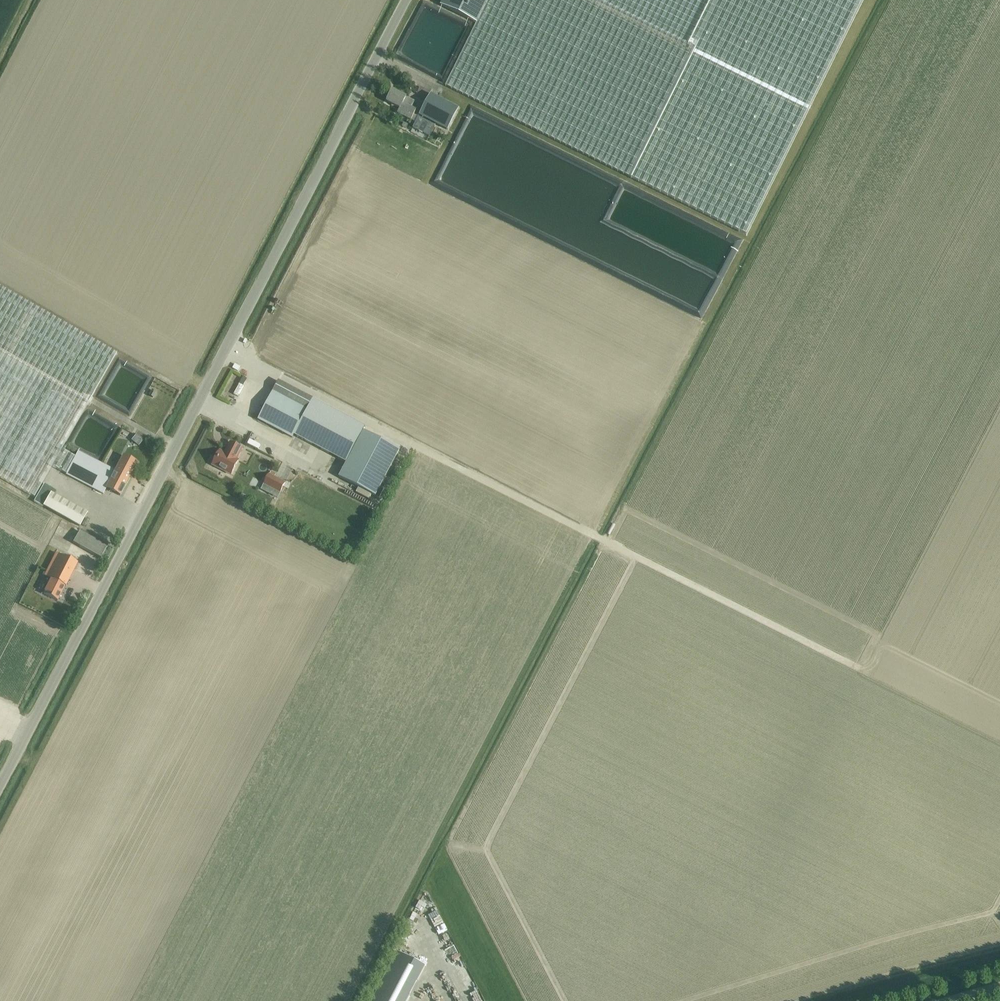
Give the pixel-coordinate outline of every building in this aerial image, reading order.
[(441,5),(477,23),(446,86),(630,177),(747,235),(864,0),(443,0),(441,5)] [(387,102),(400,108),(397,113),(411,120),(414,115),(416,110),(411,108),(414,102),(406,97),(393,90),(387,102)] [(448,130),(459,109),(430,94),(419,115),(448,130)] [(416,122),(413,128),(429,137),(435,126),(418,118),(416,122)] [(34,497),(52,466),(66,474),(66,475),(103,494),(106,489),(119,496),(137,463),(123,456),(115,471),(78,452),(75,457),(61,450),(88,403),(118,351),(0,283),(0,478),(34,497)] [(259,420),(292,438),(294,433),(312,399),(279,382),(259,420)] [(312,399),(293,435),(346,463),(365,427),(364,426),(312,399)] [(375,497),(399,451),(363,432),(339,478),(375,497)] [(225,454),(220,451),(212,465),(231,475),(239,461),(237,460),(242,449),(231,443),(225,454)] [(268,476),(263,486),(280,494),(285,484),(268,476)] [(44,484),(34,501),(43,506),(50,493),(53,489),(44,484)] [(47,509),(80,527),(87,514),(55,496),(50,493),(43,506),(47,509)] [(73,543),(79,546),(100,558),(107,547),(79,531),(73,543)] [(77,564),(65,557),(67,554),(58,549),(56,553),(44,576),(51,579),(43,594),(57,601),(65,586),(65,587),(77,564)] [(372,1000),(407,1000),(425,966),(398,952),(372,1000)]
